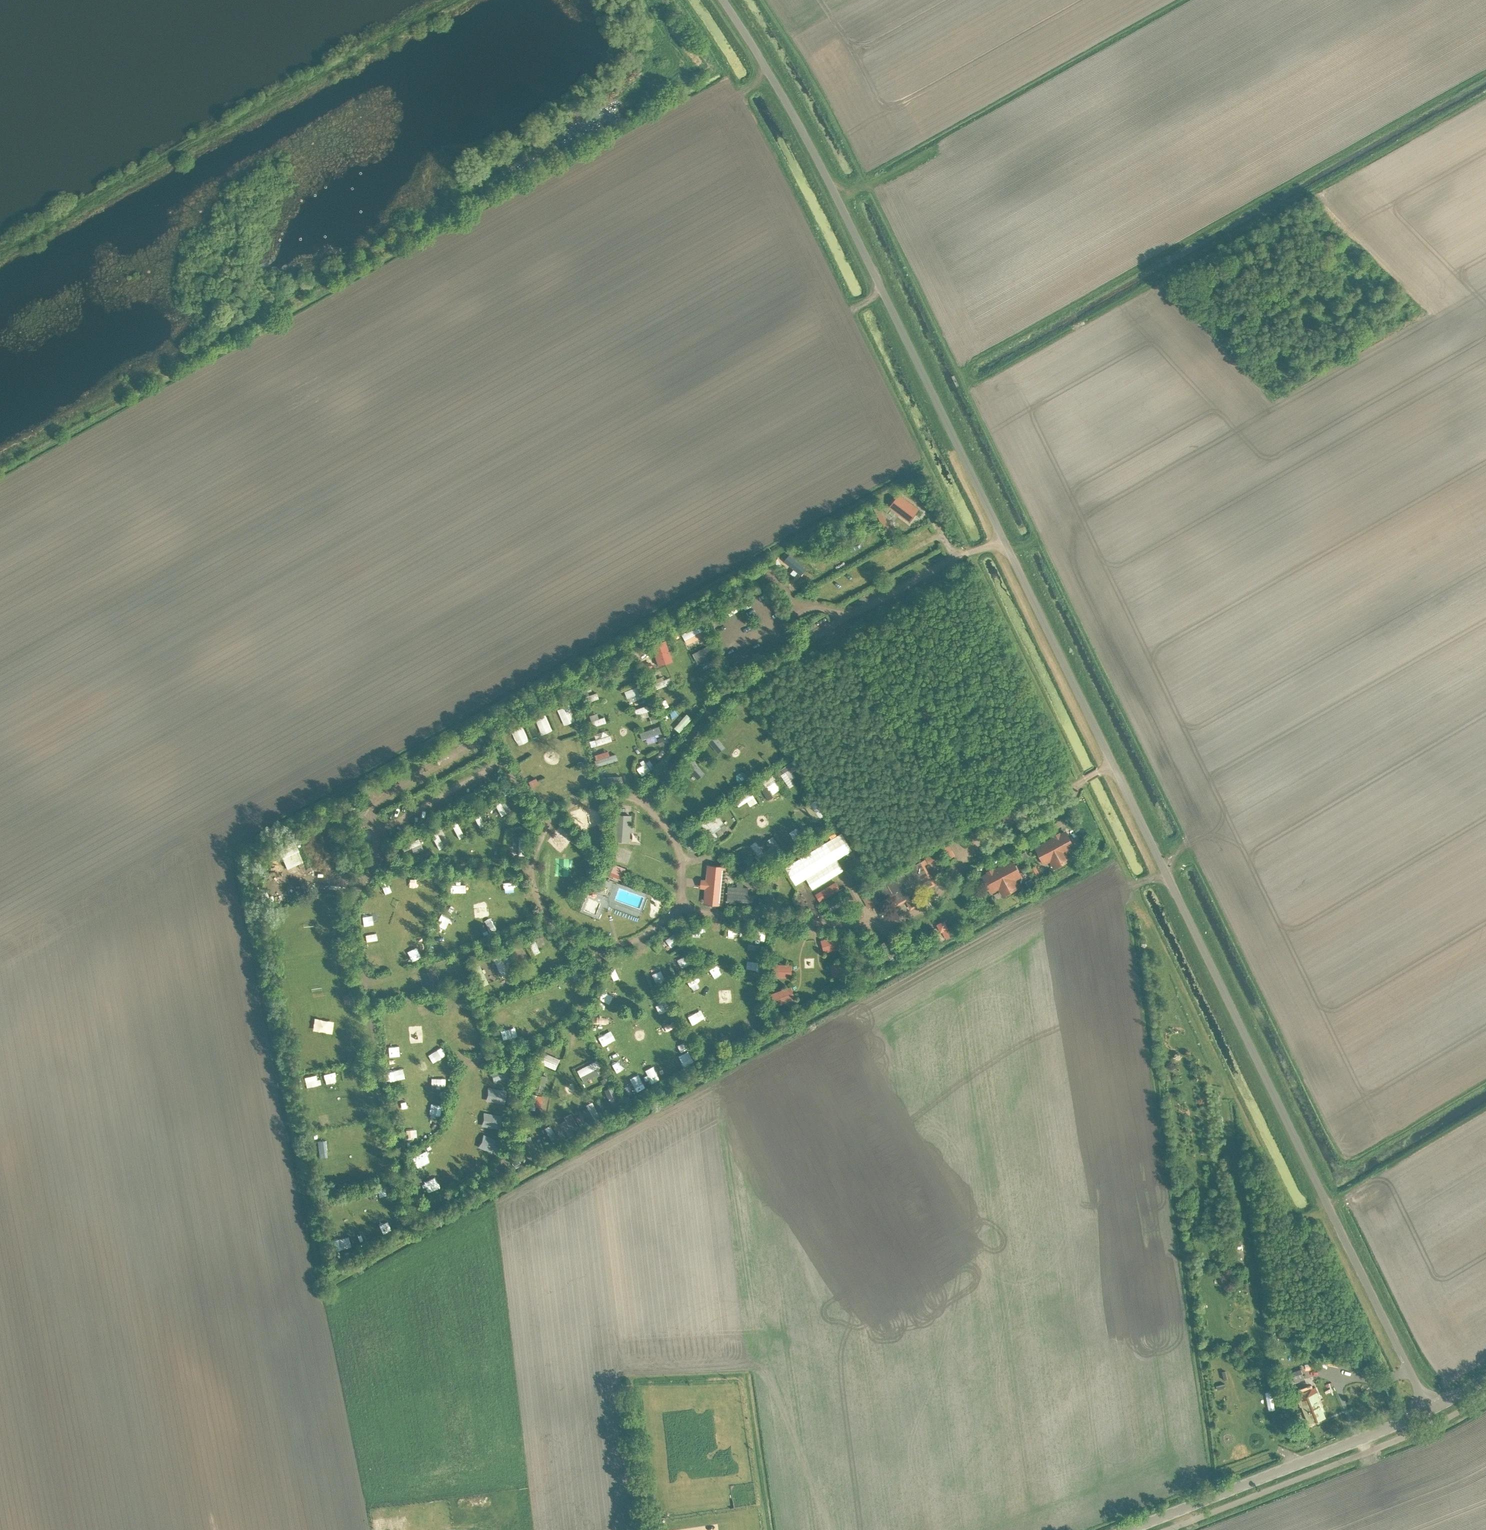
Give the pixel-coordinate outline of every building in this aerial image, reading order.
[(700,623),(681,634),(687,645),(707,634),(700,623)] [(698,664),(716,654),(711,644),(693,654),(698,664)] [(650,667),(665,662),(663,657),(649,662),(650,667)] [(669,678),(654,682),(655,688),(670,684),(669,678)] [(597,698),(596,692),(587,695),(585,689),(579,691),(582,703),(597,698)] [(557,710),(562,720),(573,716),(568,705),(557,710)] [(648,705),(633,708),(635,714),(649,710),(648,705)] [(590,725),(604,723),(603,717),(597,718),(596,713),(588,715),(590,725)] [(652,723),(659,721),(656,714),(650,717),(652,723)] [(540,730),(550,726),(546,715),(535,720),(540,730)] [(684,718),(672,729),(676,733),(688,722),(684,718)] [(516,740),(526,736),(522,726),(511,730),(516,740)] [(644,739),(646,744),(656,740),(654,734),(660,732),(658,726),(638,732),(641,740),(644,739)] [(593,733),(594,739),(588,740),(590,746),(610,741),(607,730),(593,733)] [(712,753),(709,746),(702,745),(698,751),(700,758),(708,759),(712,753)] [(597,766),(618,760),(616,754),(595,760),(597,766)] [(700,768),(697,762),(690,761),(686,766),(688,773),(696,774),(700,768)] [(792,761),(777,769),(788,787),(796,783),(788,768),(794,765),(792,761)] [(738,781),(744,784),(749,781),(749,774),(743,771),(737,775),(738,781)] [(766,786),(777,779),(773,774),(763,781),(762,779),(757,782),(768,800),(773,797),(766,786)] [(621,784),(620,775),(600,776),(600,785),(621,784)] [(535,777),(527,781),(530,786),(537,783),(535,777)] [(687,786),(684,779),(677,778),(673,784),(675,791),(683,792),(687,786)] [(734,800),(738,806),(747,801),(749,805),(757,801),(751,791),(734,800)] [(498,815),(509,811),(502,794),(492,798),(498,815)] [(805,806),(814,821),(825,814),(816,799),(805,806)] [(715,832),(725,825),(716,813),(701,823),(714,842),(720,838),(715,832)] [(615,814),(613,841),(629,842),(631,815),(615,814)] [(455,819),(450,822),(457,838),(462,836),(455,819)] [(683,834),(690,849),(700,844),(694,829),(683,834)] [(842,833),(784,865),(794,885),(806,879),(811,888),(843,871),(836,858),(851,850),(842,833)] [(1055,866),(1069,859),(1065,851),(1073,847),(1066,833),(1037,848),(1045,862),(1051,859),(1055,866)] [(417,838),(401,845),(403,851),(410,848),(413,853),(422,849),(417,838)] [(554,858),(554,876),(571,876),(571,858),(554,858)] [(1012,861),(984,876),(991,891),(1000,886),(1004,894),(1018,886),(1014,879),(1020,876),(1012,861)] [(933,884),(921,862),(873,889),(880,902),(889,897),(893,906),(906,899),(911,907),(925,900),(920,891),(933,884)] [(746,864),(735,868),(738,876),(748,872),(746,864)] [(723,903),(726,868),(703,866),(701,880),(698,880),(697,889),(700,890),(699,901),(723,903)] [(1041,876),(1036,866),(1030,868),(1036,878),(1041,876)] [(609,876),(621,880),(624,874),(611,869),(607,868),(605,874),(609,875),(609,876)] [(727,900),(753,902),(754,895),(748,894),(748,887),(743,887),(744,881),(738,881),(737,887),(728,886),(727,900)] [(820,902),(840,889),(835,882),(815,894),(820,902)] [(966,891),(970,899),(977,896),(973,888),(966,891)] [(937,924),(941,932),(949,928),(945,920),(937,924)] [(823,953),(844,947),(840,934),(820,940),(823,953)] [(519,950),(526,946),(522,939),(515,942),(519,950)] [(896,955),(888,940),(877,946),(885,961),(893,957),(896,955)] [(895,962),(893,957),(885,961),(890,971),(912,959),(908,951),(902,955),(903,958),(895,962)] [(498,955),(492,958),(501,976),(507,973),(498,955)] [(832,977),(853,973),(851,960),(830,964),(832,977)] [(772,978),(793,978),(793,964),(772,964),(772,978)] [(481,985),(486,983),(478,965),(473,967),(481,985)] [(431,972),(422,974),(427,991),(436,989),(431,972)] [(777,1007),(797,999),(792,987),(772,994),(777,1007)] [(341,994),(342,1002),(354,1001),(353,993),(341,994)] [(537,1062),(554,1069),(558,1058),(542,1051),(537,1062)] [(576,1068),(581,1081),(599,1075),(596,1068),(599,1067),(596,1060),(576,1068)] [(505,1065),(490,1071),(491,1075),(507,1070),(505,1065)] [(493,1083),(510,1077),(508,1070),(491,1076),(493,1083)] [(529,1090),(543,1092),(546,1075),(532,1073),(529,1090)] [(610,1086),(602,1090),(614,1113),(622,1109),(610,1086)] [(486,1088),(485,1101),(504,1103),(505,1089),(486,1088)] [(527,1107),(540,1108),(541,1095),(529,1093),(527,1107)] [(587,1121),(598,1116),(592,1102),(581,1108),(587,1121)] [(482,1113),(481,1127),(499,1128),(501,1114),(482,1113)] [(570,1114),(558,1121),(568,1138),(580,1131),(570,1114)] [(495,1153),(499,1140),(481,1135),(477,1148),(495,1153)] [(526,1147),(529,1155),(536,1151),(529,1135),(515,1142),(519,1150),(526,1147)] [(540,1151),(546,1148),(542,1140),(536,1143),(540,1151)] [(1301,1369),(1291,1372),(1295,1382),(1304,1379),(1301,1369)] [(1309,1423),(1324,1417),(1318,1400),(1320,1399),(1315,1387),(1296,1395),(1300,1406),(1302,1406),(1309,1423)]
